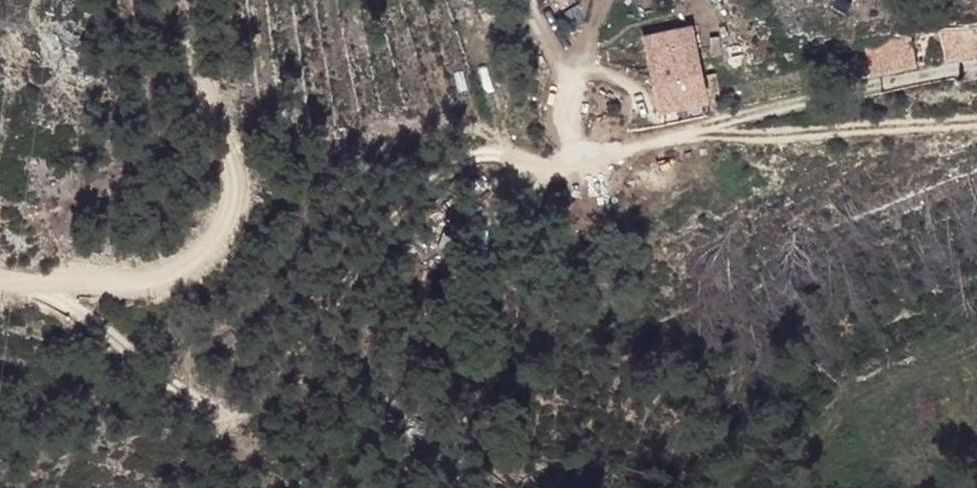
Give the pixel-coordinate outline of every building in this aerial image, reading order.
[(691,26),(639,35),(654,116),(706,106),(691,26)] [(942,38),(949,59),(976,54),(976,32),(942,38)]
